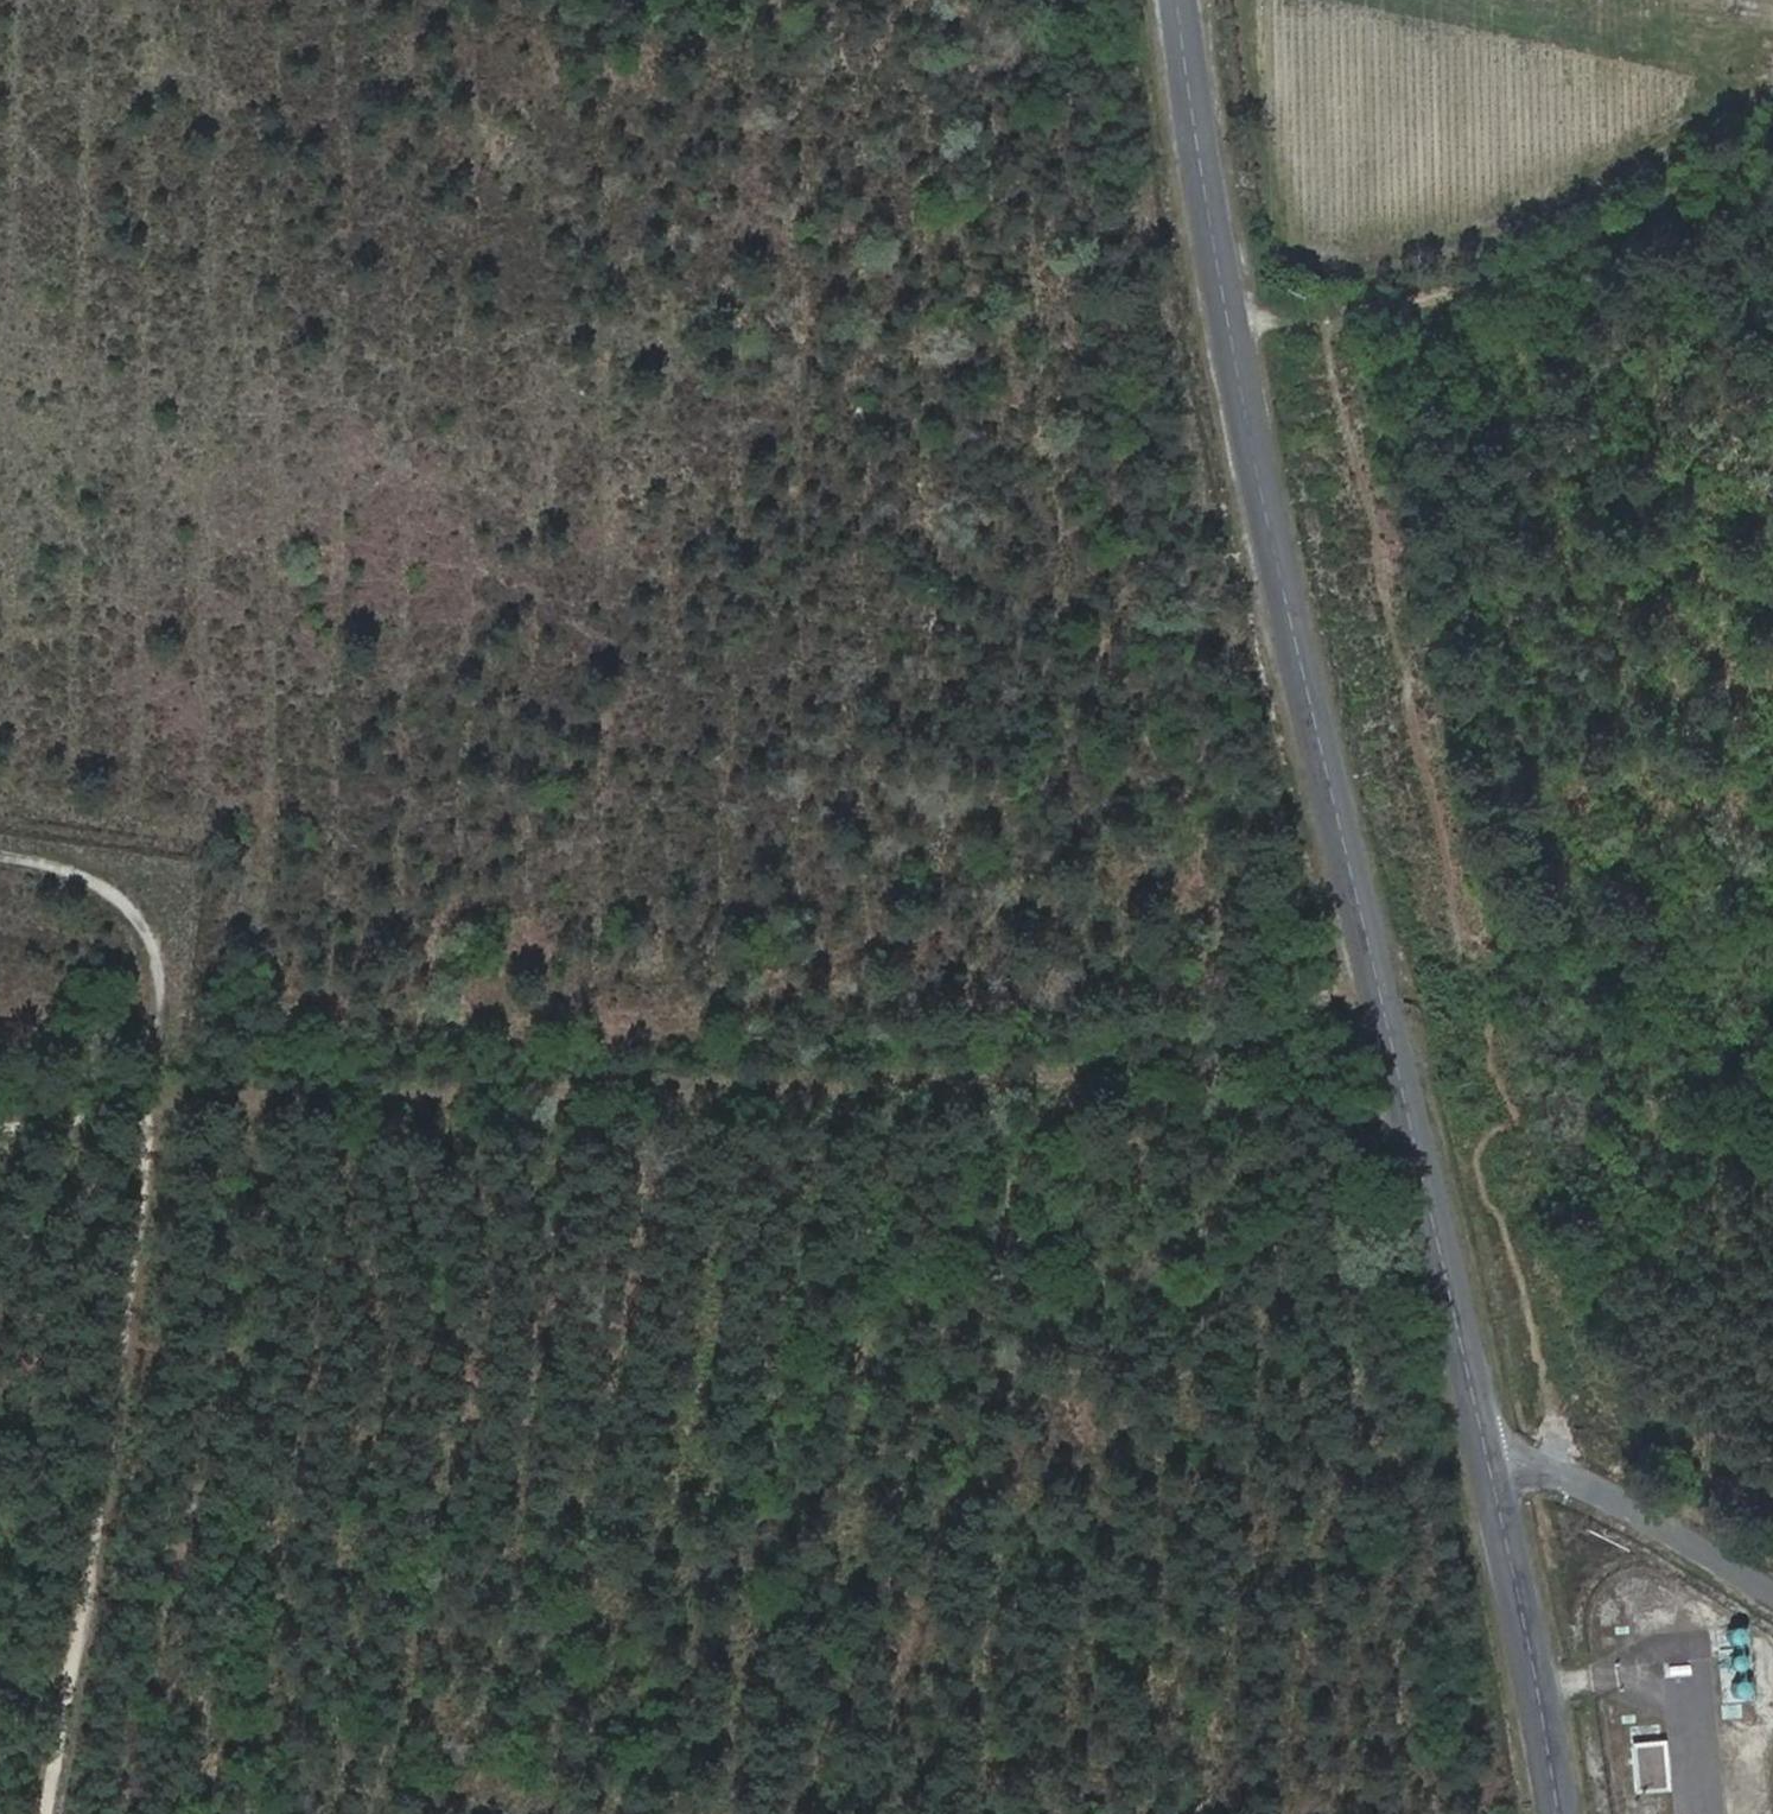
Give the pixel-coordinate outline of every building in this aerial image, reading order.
[(1743,1634),(1748,1638),(1757,1637),(1759,1632),(1758,1626),(1756,1621),(1751,1620),(1747,1620),(1744,1622),(1740,1628),(1743,1634)] [(1752,1660),(1758,1658),(1761,1652),(1759,1647),(1756,1643),(1750,1643),(1744,1645),(1743,1649),(1743,1654),(1746,1659),(1752,1660)] [(1763,1679),(1762,1671),(1757,1669),(1751,1668),(1747,1671),(1745,1676),(1747,1682),(1751,1687),(1758,1686),(1761,1685),(1763,1679)] [(1678,1725),(1665,1725),(1667,1736),(1679,1736),(1678,1725)] [(1657,1726),(1645,1727),(1646,1738),(1658,1737),(1657,1726)] [(1679,1744),(1646,1746),(1651,1788),(1683,1786),(1679,1744)]
